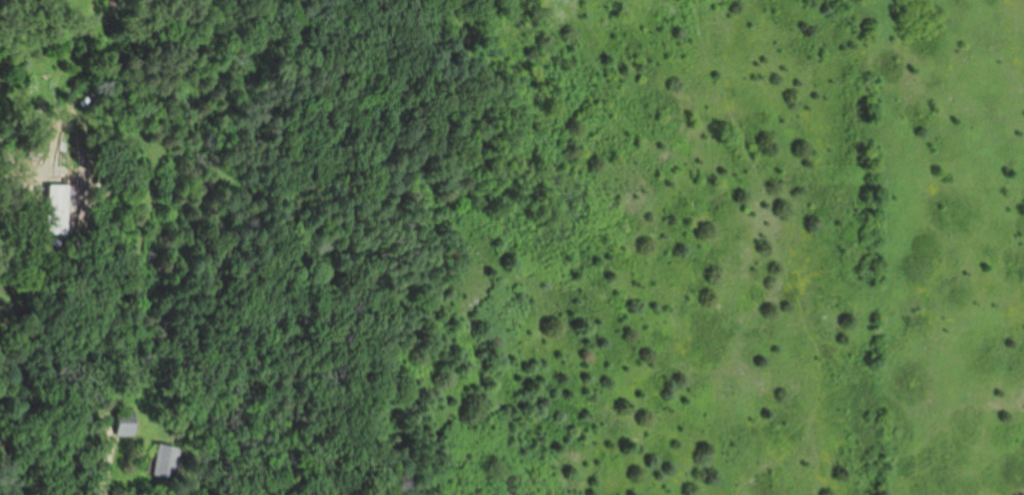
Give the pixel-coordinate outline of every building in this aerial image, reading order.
[(68,185),(47,185),(47,234),(68,234),(68,185)] [(118,436),(135,436),(135,411),(118,411),(118,436)] [(174,478),(179,447),(157,443),(151,474),(174,478)]
